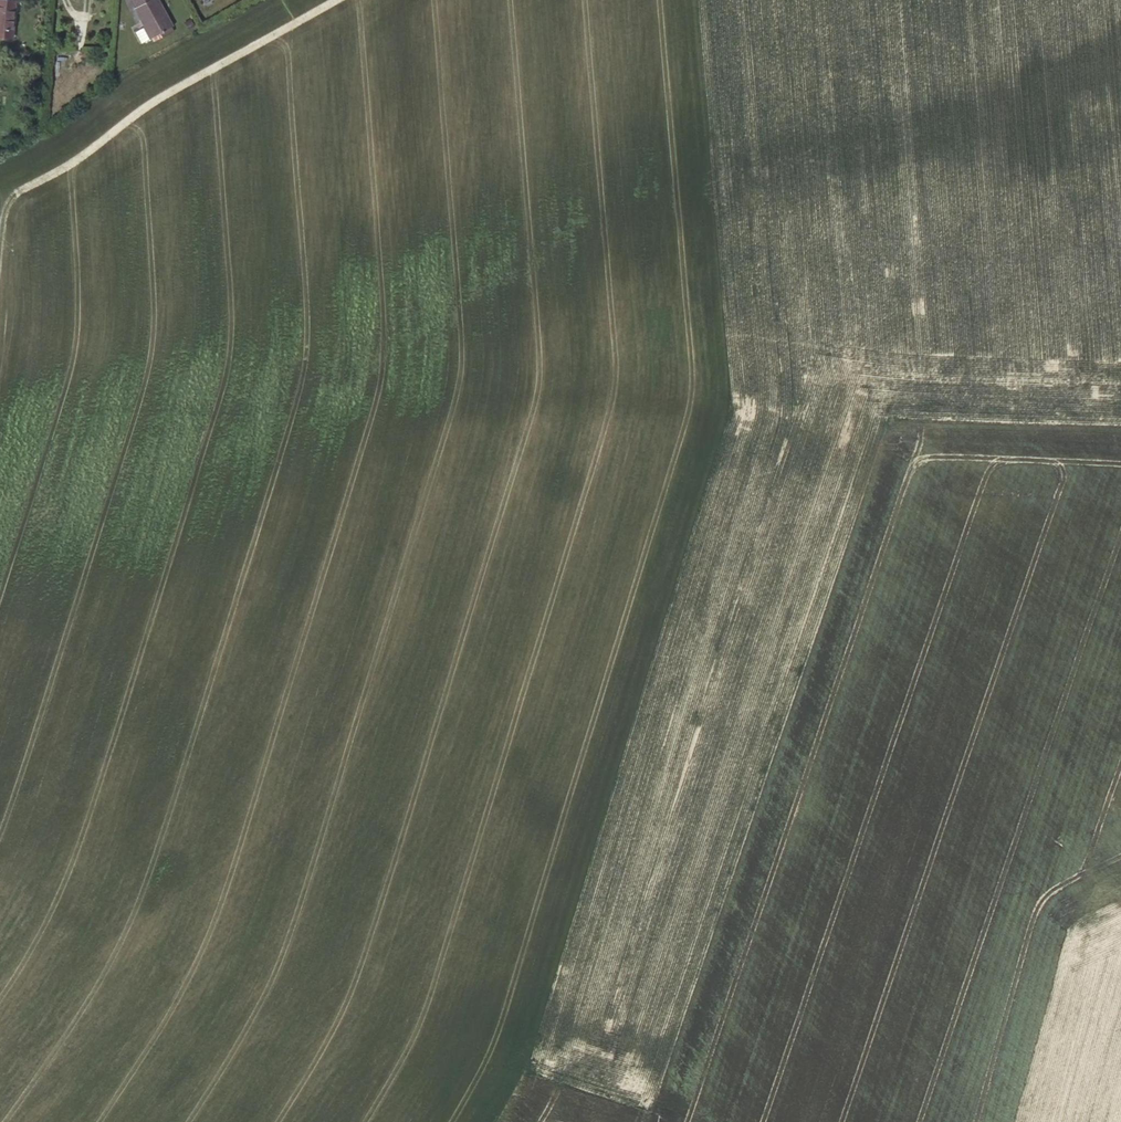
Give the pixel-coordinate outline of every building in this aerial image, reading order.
[(11,0),(0,0),(0,37),(12,38),(16,1),(11,0)] [(135,8),(151,38),(173,26),(159,0),(151,0),(135,8)] [(141,42),(149,39),(144,28),(136,31),(141,42)]
